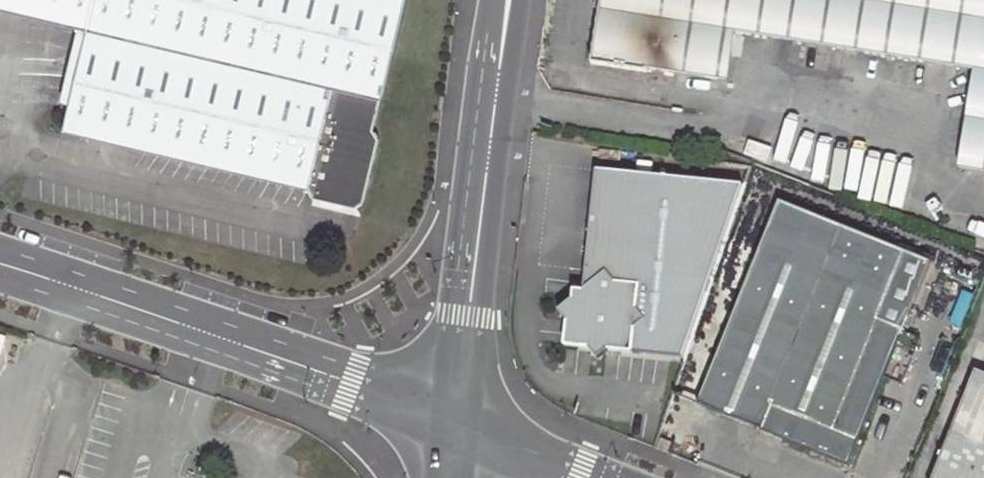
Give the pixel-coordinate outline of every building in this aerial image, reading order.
[(90,30),(67,129),(309,187),(314,195),(355,206),(364,199),(377,137),(372,130),(403,0),(0,0),(0,8),(90,30)] [(972,70),(957,169),(983,173),(983,0),(601,0),(591,60),(728,82),(735,34),(972,70)] [(590,170),(580,293),(604,273),(613,283),(637,286),(635,309),(643,319),(633,327),(631,350),(679,356),(738,183),(590,170)] [(780,203),(699,404),(847,464),(928,264),(780,203)] [(631,350),(633,327),(643,319),(635,309),(637,286),(613,283),(604,273),(580,293),(572,293),(570,301),(557,311),(568,324),(565,343),(587,346),(595,356),(606,347),(631,350)] [(937,477),(983,477),(983,377),(971,373),(937,477)] [(653,447),(668,453),(672,443),(657,437),(653,447)]
